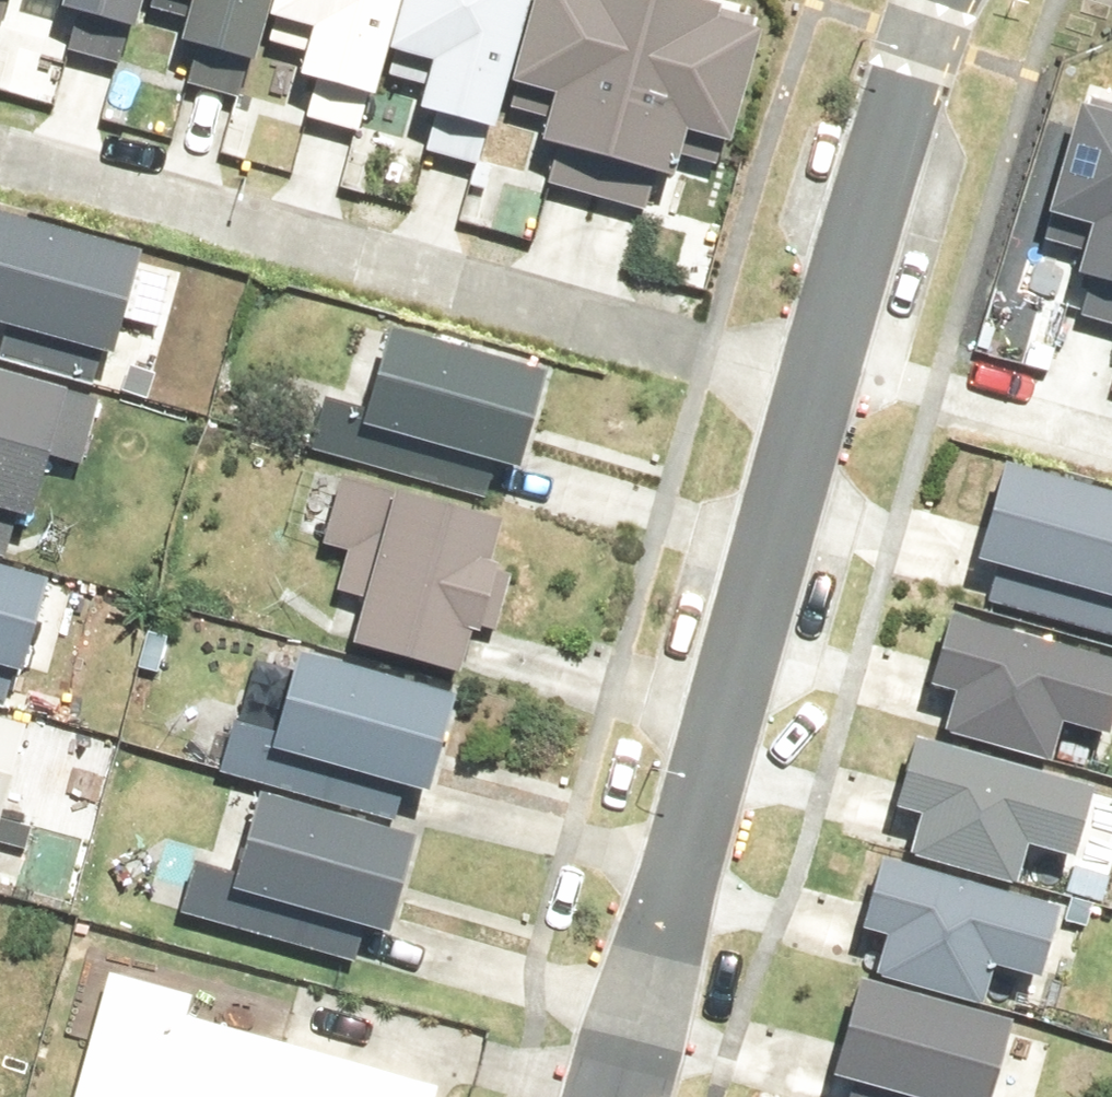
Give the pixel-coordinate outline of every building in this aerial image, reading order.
[(9,33),(18,0),(0,0),(0,30),(9,33)] [(131,66),(141,27),(152,30),(161,0),(78,0),(75,10),(91,13),(80,52),(131,66)] [(247,100),(259,60),(275,64),(289,14),(293,0),(213,0),(201,43),(214,46),(202,88),(247,100)] [(365,132),(376,92),(389,95),(403,45),(415,0),(293,0),(289,14),(329,24),(315,74),(327,78),(316,118),(365,132)] [(486,170),(499,128),(511,131),(527,80),(549,0),(415,0),(403,45),(447,57),(433,109),(443,112),(432,154),(486,170)] [(654,210),(665,173),(688,179),(702,130),(747,143),(778,31),(730,18),(735,1),(729,0),(549,0),(527,80),(568,92),(554,142),(568,146),(558,183),(654,210)] [(1071,264),(1111,276),(1111,99),(1074,88),(1035,216),(1082,230),(1071,264)] [(159,251),(0,205),(0,315),(130,352),(159,251)] [(408,322),(379,425),(539,470),(568,369),(408,322)] [(47,520),(67,455),(91,461),(109,399),(0,367),(0,507),(47,520)] [(973,596),(1111,632),(1111,490),(1008,463),(973,596)] [(365,643),(472,675),(486,626),(500,631),(520,567),(506,562),(518,517),(365,473),(344,544),(358,548),(347,588),(378,598),(365,643)] [(64,579),(0,560),(0,668),(36,679),(64,579)] [(890,700),(953,718),(947,738),(1077,775),(1091,726),(1096,711),(1111,715),(1111,632),(973,596),(924,579),(890,700)] [(313,652),(284,750),(444,797),(473,697),(313,652)] [(43,723),(0,710),(0,820),(14,824),(43,723)] [(925,815),(914,861),(1025,890),(1036,843),(1089,857),(1107,788),(915,740),(898,808),(925,815)] [(273,790),(244,890),(404,937),(433,836),(273,790)] [(895,861),(879,924),(904,931),(892,976),(1003,1008),(1015,960),(1058,973),(1075,910),(895,861)] [(892,976),(857,966),(824,1079),(862,1090),(860,1096),(997,1096),(1021,1013),(1003,1008),(892,976)] [(443,1088),(198,1022),(205,996),(123,974),(89,1096),(441,1096),(443,1088)]
